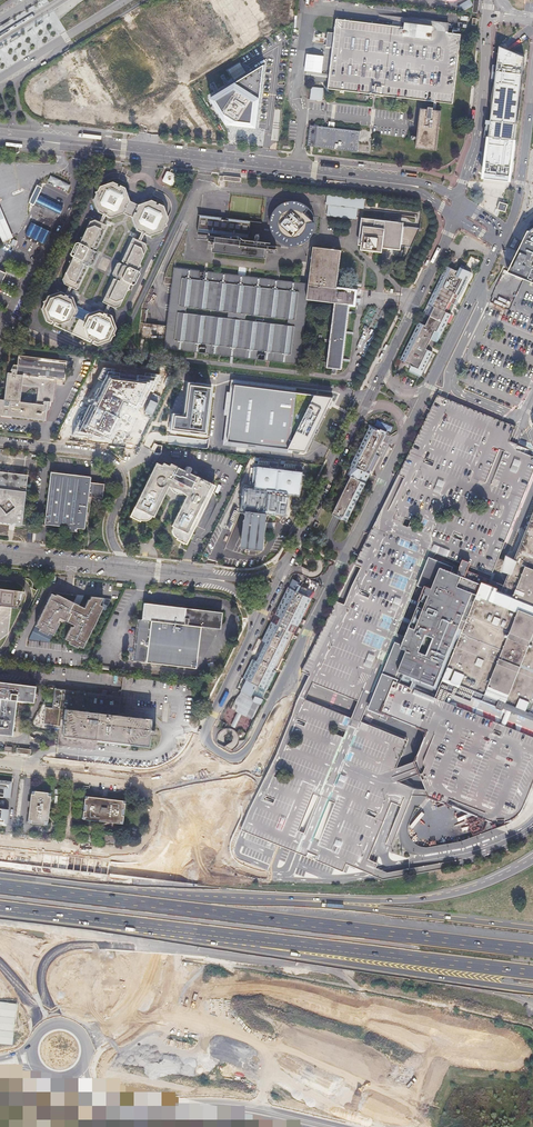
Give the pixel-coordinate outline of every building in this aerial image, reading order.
[(471,5),(469,1),(457,8),(459,12),(471,5)] [(130,12),(121,17),(126,26),(135,21),(130,12)] [(335,33),(333,46),(328,91),(452,106),(460,37),(336,22),(335,33)] [(325,45),(333,46),(335,33),(327,33),(325,45)] [(488,139),(483,175),(506,178),(509,178),(512,157),(513,146),(514,142),(520,92),(521,84),(523,69),(524,59),(510,53),(509,52),(500,49),(488,139)] [(235,79),(246,72),(240,63),(230,70),(235,79)] [(257,127),(264,66),(211,99),(227,125),(257,127)] [(310,101),(322,103),(324,90),(312,89),(310,101)] [(416,149),(435,152),(440,113),(433,112),(433,109),(428,108),(428,111),(421,110),(416,149)] [(333,129),(326,128),(309,126),(306,147),(356,153),(359,132),(333,129)] [(177,170),(171,169),(169,173),(167,174),(164,179),(165,182),(170,184),(173,183),(175,178),(174,175),(177,170)] [(67,183),(52,176),(48,182),(64,190),(67,183)] [(122,213),(128,201),(124,188),(119,186),(118,187),(116,185),(111,182),(98,187),(96,192),(97,193),(95,194),(92,199),(97,212),(102,214),(103,213),(105,214),(104,216),(110,218),(122,213)] [(39,195),(35,193),(32,200),(54,211),(57,204),(39,195)] [(326,194),(325,216),(356,219),(357,208),(363,209),(364,197),(326,194)] [(150,200),(137,205),(131,217),(135,230),(140,233),(141,231),(143,233),(143,234),(148,236),(161,232),(163,227),(162,225),(164,224),(167,219),(162,206),(157,204),(157,205),(154,204),(155,203),(150,200)] [(137,205),(128,201),(122,213),(131,217),(137,205)] [(305,243),(310,240),(314,232),(316,224),(314,215),(310,208),(309,207),(302,203),(294,201),(285,203),(278,208),(276,209),(273,216),(271,224),(273,232),(278,240),(285,244),(294,246),(299,246),(305,243)] [(498,211),(503,213),(505,206),(503,205),(496,203),(494,210),(498,211)] [(0,207),(0,240),(12,235),(0,207)] [(241,240),(219,238),(217,253),(268,259),(270,243),(249,240),(251,221),(201,216),(199,232),(241,236),(241,240)] [(28,240),(42,247),(53,224),(39,218),(28,240)] [(363,218),(359,249),(379,251),(381,243),(394,245),(398,222),(363,218)] [(64,284),(68,286),(70,287),(76,290),(87,266),(85,266),(86,264),(89,265),(92,265),(97,254),(96,252),(92,250),(93,249),(95,249),(106,226),(101,223),(98,222),(94,220),(89,222),(78,244),(76,243),(74,244),(69,254),(70,256),(72,257),(62,279),(64,284)] [(528,232),(521,247),(510,272),(532,282),(532,228),(528,232)] [(112,278),(101,302),(106,305),(108,306),(113,308),(119,306),(122,299),(129,284),(131,285),(133,284),(138,274),(137,271),(135,270),(145,249),(144,244),(139,241),(137,240),(132,238),(120,262),(122,262),(121,264),(118,262),(115,263),(111,273),(112,276),(115,278),(114,279),(112,278)] [(334,302),(349,304),(354,304),(355,294),(356,289),(336,287),(336,285),(339,255),(340,249),(310,246),(306,283),(305,298),(334,302)] [(470,257),(468,263),(475,266),(477,260),(470,257)] [(411,363),(408,368),(420,373),(431,349),(425,346),(430,337),(432,332),(434,329),(440,332),(441,331),(450,312),(444,309),(448,300),(453,290),(459,294),(471,270),(460,265),(457,271),(445,266),(428,301),(434,304),(430,314),(425,323),(419,320),(399,357),(411,363)] [(305,298),(306,283),(265,278),(172,267),(170,286),(165,327),(145,325),(147,304),(152,294),(147,292),(141,303),(139,324),(141,324),(139,336),(164,340),(163,347),(269,360),(297,363),(305,298)] [(453,290),(448,300),(455,303),(459,294),(453,290)] [(66,322),(75,305),(72,297),(67,295),(66,296),(64,295),(64,294),(60,291),(46,295),(44,300),(45,302),(43,303),(40,308),(45,321),(50,323),(50,322),(53,323),(52,325),(66,322)] [(423,310),(430,314),(434,304),(428,301),(423,310)] [(349,304),(334,302),(327,365),(342,367),(343,362),(343,358),(346,333),(346,330),(348,314),(348,311),(349,304)] [(52,325),(89,341),(82,329),(90,312),(75,305),(66,322),(52,325)] [(82,329),(89,341),(88,342),(91,343),(91,342),(95,345),(108,341),(111,336),(110,334),(112,334),(115,329),(110,316),(105,313),(104,314),(102,313),(103,312),(98,310),(90,312),(82,329)] [(432,332),(430,337),(436,340),(440,332),(434,329),(432,332)] [(1,411),(11,412),(10,417),(44,421),(46,411),(48,407),(49,399),(51,400),(54,377),(62,378),(64,362),(16,356),(15,366),(11,366),(9,373),(10,373),(10,375),(5,374),(2,402),(0,401),(0,416),(1,411)] [(418,376),(420,373),(408,368),(407,371),(418,376)] [(206,435),(211,386),(187,383),(183,415),(171,414),(169,431),(206,435)] [(306,451),(333,397),(315,394),(230,384),(224,442),(288,449),(306,451)] [(138,416),(140,388),(104,385),(101,420),(141,424),(142,416),(138,416)] [(367,701),(398,625),(404,627),(436,550),(491,572),(532,469),(532,453),(516,447),(518,441),(512,439),(510,438),(515,423),(439,392),(437,391),(377,513),(301,669),(307,671),(309,672),(307,677),(367,701)] [(99,419),(81,417),(78,439),(105,443),(105,439),(101,438),(103,420),(99,420),(99,419)] [(361,476),(365,470),(385,430),(379,427),(377,429),(368,425),(345,472),(349,474),(331,511),(345,518),(366,478),(361,476)] [(65,431),(60,429),(56,436),(62,438),(65,431)] [(152,453),(151,454),(158,455),(159,446),(155,446),(154,449),(153,451),(152,453)] [(144,518),(146,517),(147,516),(149,513),(151,514),(166,485),(167,485),(168,487),(169,490),(171,492),(174,493),(177,494),(180,494),(182,493),(183,494),(168,523),(170,524),(169,527),(169,528),(169,531),(171,534),(172,536),(174,538),(182,542),(209,488),(184,475),(185,474),(185,473),(184,472),(184,471),(183,471),(181,471),(180,473),(166,466),(165,469),(160,466),(158,468),(152,465),(127,514),(137,519),(140,519),(142,519),(144,518)] [(301,472),(256,467),(254,489),(243,488),(240,511),(247,512),(266,514),(285,516),(287,494),(299,495),(301,472)] [(24,525),(29,477),(0,473),(0,523),(24,525)] [(54,474),(47,526),(72,529),(72,532),(79,533),(79,530),(88,531),(92,498),(105,500),(107,485),(94,484),(94,479),(54,474)] [(216,484),(214,492),(221,495),(223,486),(216,484)] [(496,592),(476,585),(472,597),(472,598),(447,664),(444,663),(439,676),(440,677),(436,686),(471,700),(473,695),(532,719),(532,504),(529,513),(517,543),(508,563),(506,566),(504,573),(497,588),(496,592)] [(266,514),(247,512),(243,548),(260,550),(262,550),(266,514)] [(242,677),(244,678),(264,687),(277,662),(292,631),(294,627),(294,626),(295,625),(295,624),(297,621),(298,618),(300,616),(313,590),(305,586),(307,582),(302,579),(299,583),(295,581),(292,588),(286,584),(275,606),(271,614),(271,615),(269,620),(260,638),(263,639),(254,658),(250,656),(241,676),(242,677)] [(6,635),(10,606),(17,607),(23,591),(0,589),(0,641),(6,635)] [(83,606),(56,592),(55,594),(51,592),(47,599),(48,599),(47,600),(39,616),(39,617),(38,617),(34,625),(39,628),(39,630),(47,634),(48,632),(53,634),(59,623),(57,621),(59,617),(74,625),(72,627),(70,627),(64,639),(68,641),(68,643),(76,647),(77,645),(81,647),(103,606),(99,604),(101,596),(90,595),(88,599),(87,598),(83,606)] [(110,598),(104,597),(101,603),(106,605),(110,598)] [(137,618),(133,659),(193,665),(198,623),(214,625),(216,610),(142,602),(140,619),(137,618)] [(238,689),(251,695),(252,693),(259,696),(264,687),(244,678),(238,689)] [(11,734),(12,734),(16,700),(33,702),(35,686),(0,681),(0,698),(0,702),(0,733),(11,734)] [(98,750),(99,739),(148,744),(149,733),(150,729),(151,719),(118,715),(121,696),(54,689),(52,708),(47,707),(45,724),(63,726),(61,738),(60,746),(98,750)] [(252,693),(251,695),(250,698),(258,702),(261,697),(259,696),(252,693)] [(532,729),(532,721),(508,714),(505,726),(532,734),(532,729)] [(0,779),(0,796),(9,797),(10,781),(0,779)] [(28,823),(48,825),(52,793),(32,791),(28,823)] [(82,817),(122,822),(125,799),(85,794),(82,817)]
